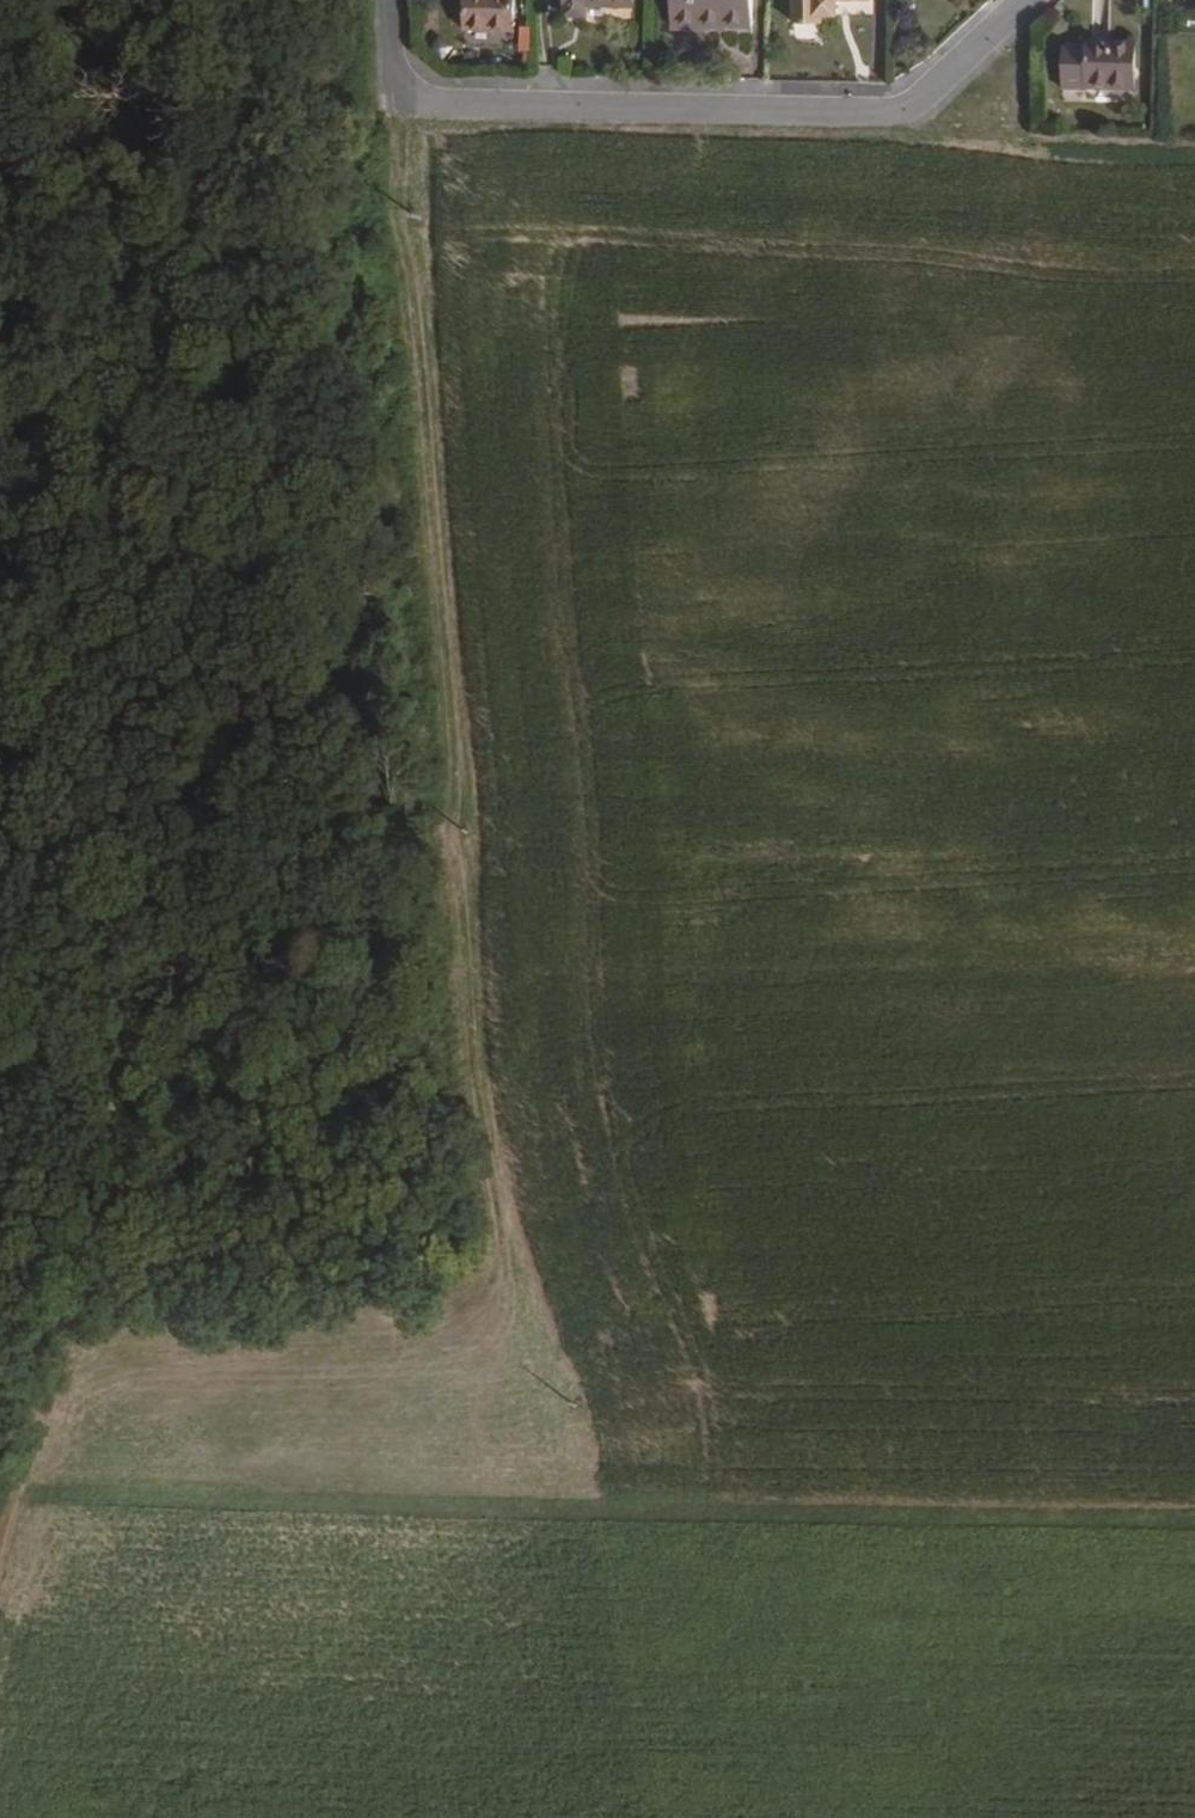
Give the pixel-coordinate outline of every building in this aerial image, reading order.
[(463,31),(515,33),(515,0),(464,0),(463,31)] [(561,18),(587,18),(588,7),(633,8),(634,0),(562,0),(561,18)] [(671,30),(728,31),(729,27),(752,28),(753,0),(671,0),(671,30)] [(791,22),(824,23),(823,16),(839,16),(839,1),(871,0),(791,0),(791,22)] [(531,27),(520,27),(519,51),(523,51),(523,68),(530,68),(531,27)] [(1084,45),(1062,45),(1061,91),(1135,91),(1136,41),(1085,40),(1084,45)]
